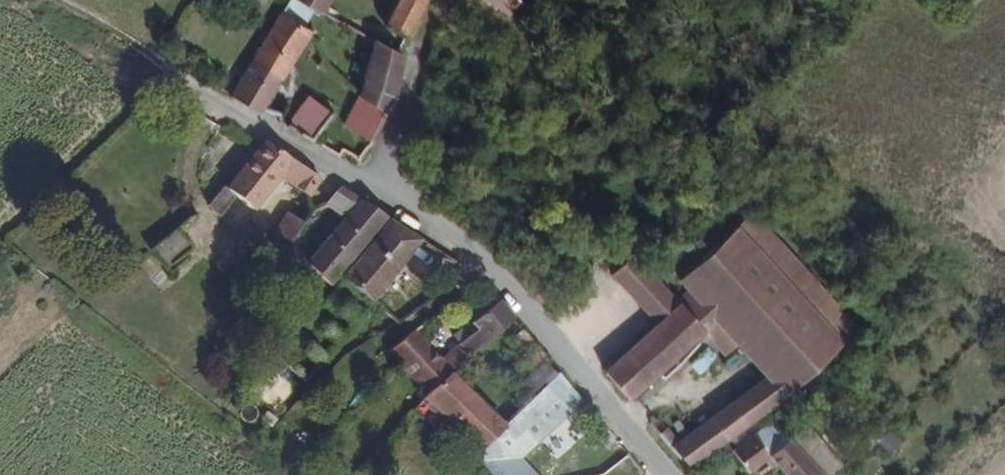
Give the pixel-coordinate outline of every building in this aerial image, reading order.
[(324,0),(298,0),(318,11),(324,0)] [(423,0),(392,0),(379,24),(403,36),(423,0)] [(518,0),(484,0),(507,16),(518,0)] [(259,117),(303,37),(307,31),(278,15),(247,68),(227,100),(259,117)] [(392,92),(400,52),(375,40),(361,76),(392,92)] [(385,105),(392,92),(361,76),(357,87),(385,105)] [(310,144),(343,91),(327,80),(319,92),(311,88),(291,119),(284,130),(310,144)] [(372,132),(385,105),(357,87),(344,117),(372,132)] [(284,130),(291,119),(282,113),(274,125),(284,130)] [(250,212),(275,181),(301,199),(316,180),(261,145),(255,152),(252,151),(242,163),(244,166),(218,201),(215,200),(210,209),(215,212),(220,208),(224,211),(234,201),(250,212)] [(361,257),(356,253),(381,221),(334,192),(322,208),(339,220),(304,264),(325,280),(330,284),(333,281),(368,307),(398,268),(419,244),(387,224),(361,257)] [(282,247),(295,229),(297,225),(285,217),(263,244),(319,288),(325,280),(304,264),(292,255),(282,247)] [(834,338),(772,270),(731,224),(671,278),(684,291),(673,301),(624,253),(604,275),(651,324),(598,372),(623,401),(696,332),(710,319),(719,331),(706,342),(720,356),(733,345),(758,374),(776,392),(834,338)] [(292,255),(306,237),(295,229),(282,247),(292,255)] [(183,261),(188,258),(172,237),(147,254),(165,278),(185,264),(183,261)] [(482,342),(509,325),(494,303),(466,321),(472,328),(451,351),(463,360),(482,342)] [(719,331),(710,319),(696,332),(706,342),(719,331)] [(451,351),(472,328),(466,321),(443,336),(451,351)] [(448,376),(410,333),(386,354),(427,399),(448,376)] [(543,364),(515,333),(506,340),(534,372),(543,364)] [(543,392),(556,379),(543,364),(534,372),(522,382),(518,377),(513,383),(533,401),(543,392)] [(739,427),(777,395),(776,392),(758,374),(722,405),(739,427)] [(505,431),(448,376),(427,399),(411,416),(430,432),(440,421),(481,457),(488,451),(505,431)] [(511,471),(564,416),(543,392),(533,401),(505,431),(488,451),(511,471)] [(685,472),(739,427),(722,405),(666,451),(685,472)] [(744,439),(724,456),(740,474),(741,474),(760,457),(744,439)] [(779,439),(760,457),(778,474),(782,474),(800,460),(779,439)] [(800,460),(782,474),(813,474),(800,460)]
